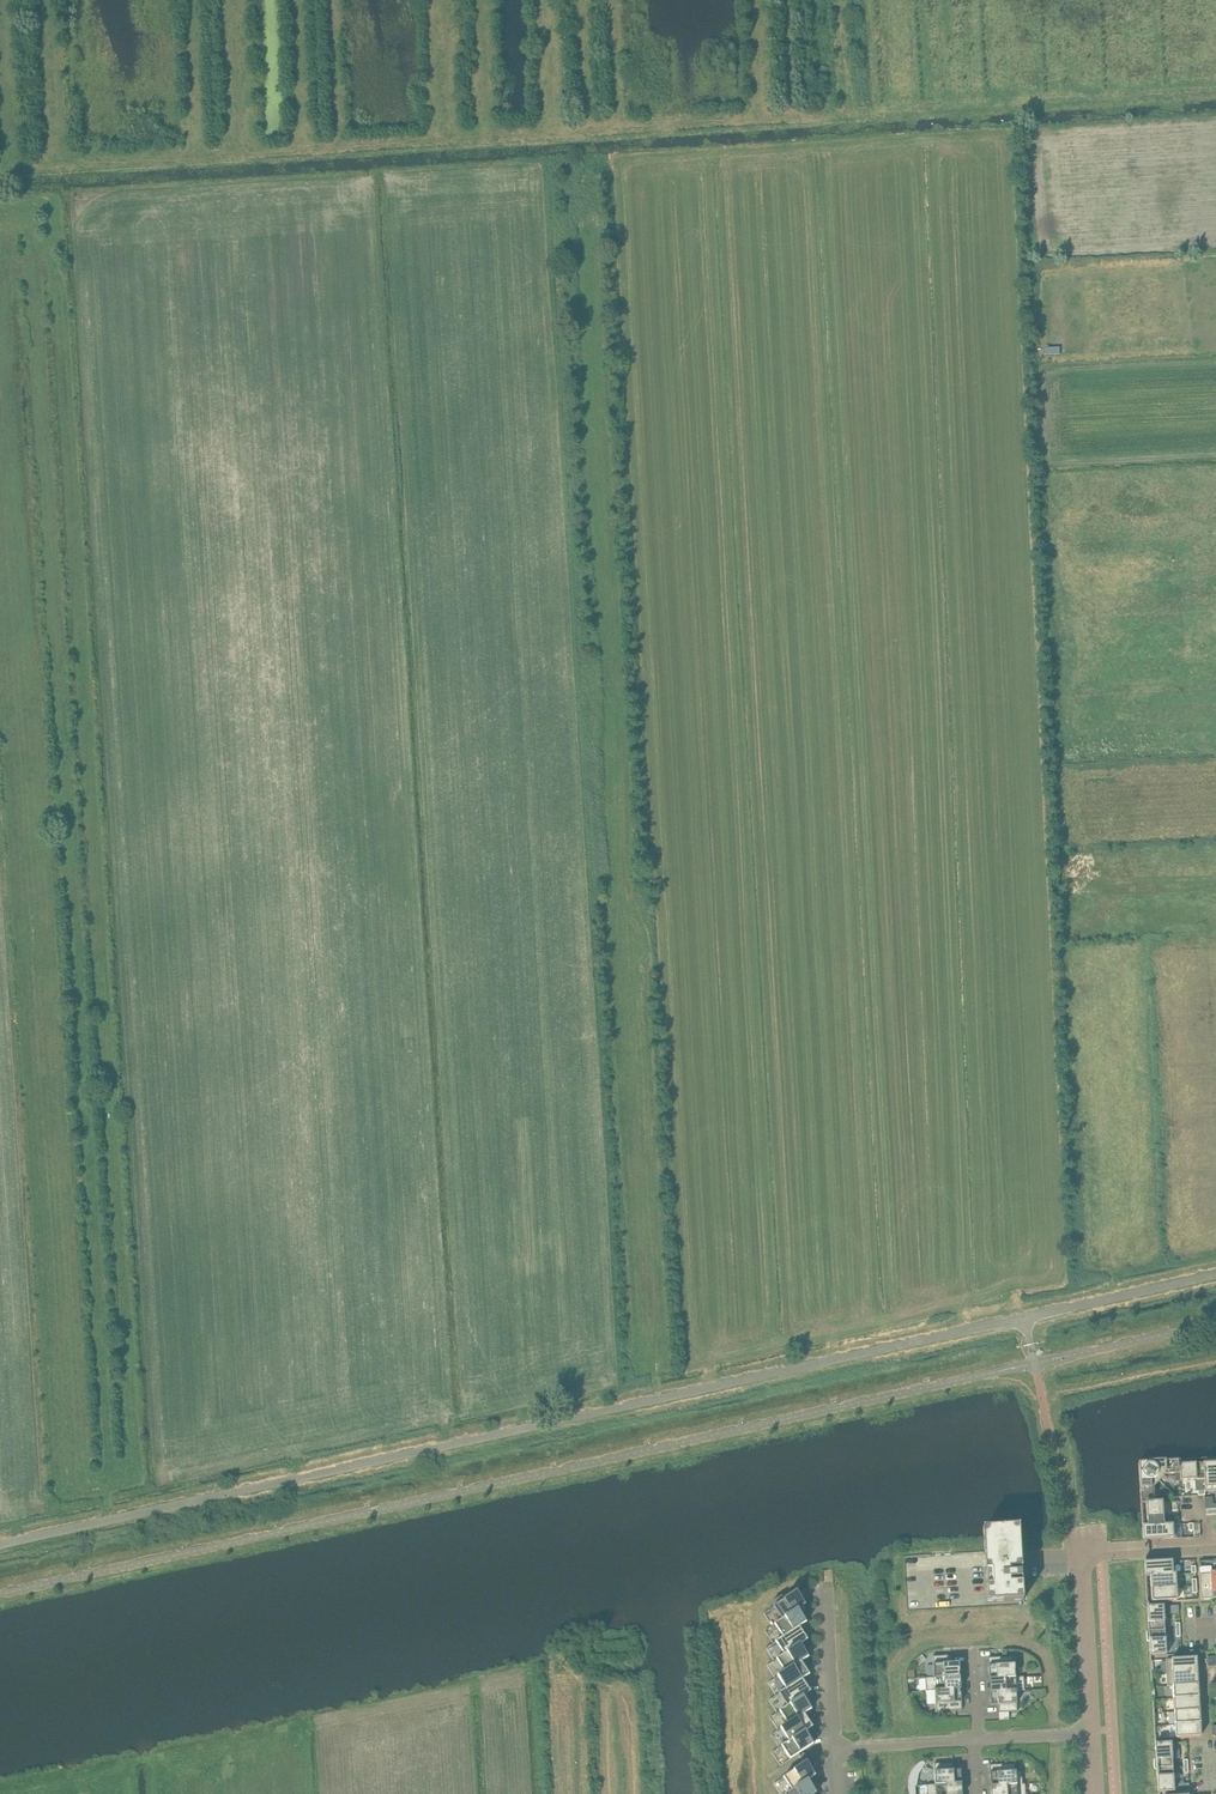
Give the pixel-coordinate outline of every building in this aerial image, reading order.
[(1165,1474),(1175,1473),(1176,1481),(1181,1481),(1180,1465),(1180,1464),(1180,1459),(1162,1460),(1162,1457),(1152,1458),(1153,1461),(1138,1462),(1159,1480),(1165,1474)] [(1154,1487),(1159,1480),(1138,1462),(1141,1503),(1146,1503),(1146,1502),(1162,1501),(1162,1496),(1154,1497),(1154,1487)] [(1205,1490),(1205,1491),(1215,1490),(1215,1462),(1203,1463),(1204,1479),(1205,1490)] [(1181,1481),(1204,1479),(1203,1463),(1180,1464),(1180,1465),(1181,1481)] [(1164,1525),(1162,1501),(1146,1502),(1146,1503),(1147,1526),(1164,1525)] [(1164,1525),(1147,1526),(1145,1526),(1142,1526),(1143,1540),(1146,1540),(1176,1538),(1175,1524),(1174,1524),(1164,1525)] [(1023,1600),(1021,1569),(1021,1562),(1019,1526),(982,1529),(984,1564),(987,1603),(1023,1600)] [(1175,1574),(1175,1560),(1144,1562),(1145,1576),(1150,1576),(1150,1575),(1175,1574)] [(1215,1591),(1215,1572),(1199,1573),(1201,1599),(1213,1598),(1213,1591),(1215,1591)] [(1176,1587),(1175,1574),(1150,1575),(1150,1576),(1151,1588),(1176,1587)] [(1177,1600),(1176,1587),(1151,1588),(1152,1602),(1177,1600)] [(798,1592),(785,1600),(782,1596),(773,1602),(775,1606),(774,1607),(782,1620),(783,1620),(797,1611),(799,1610),(806,1605),(798,1592)] [(1165,1630),(1163,1606),(1147,1607),(1148,1631),(1165,1630)] [(783,1620),(782,1620),(775,1624),(783,1637),(784,1637),(798,1628),(800,1627),(807,1623),(799,1610),(797,1611),(783,1620)] [(784,1637),(783,1637),(776,1642),(784,1654),(785,1655),(799,1645),(799,1646),(801,1645),(808,1640),(800,1627),(798,1628),(784,1637)] [(1166,1655),(1165,1630),(1148,1631),(1150,1656),(1166,1655)] [(785,1655),(784,1654),(777,1659),(785,1672),(786,1672),(800,1663),(802,1662),(809,1657),(801,1645),(799,1646),(799,1645),(785,1655)] [(959,1676),(959,1675),(959,1673),(960,1673),(959,1670),(960,1670),(960,1665),(959,1665),(959,1663),(951,1663),(951,1655),(932,1656),(933,1664),(933,1677),(959,1676)] [(990,1679),(1015,1677),(1014,1656),(987,1658),(989,1676),(990,1678),(990,1679)] [(1196,1658),(1166,1659),(1166,1672),(1197,1671),(1196,1658)] [(786,1672),(785,1672),(778,1677),(786,1689),(787,1690),(801,1680),(801,1681),(803,1680),(810,1675),(802,1662),(800,1663),(786,1672)] [(1198,1684),(1197,1671),(1166,1672),(1167,1686),(1173,1686),(1173,1685),(1198,1684)] [(959,1676),(933,1677),(925,1678),(926,1691),(934,1690),(959,1689),(960,1689),(960,1684),(960,1678),(960,1675),(959,1675),(959,1676)] [(990,1679),(990,1678),(989,1678),(989,1689),(989,1692),(990,1692),(1016,1691),(1024,1690),(1023,1677),(1015,1677),(990,1679)] [(787,1690),(786,1689),(779,1694),(787,1707),(802,1698),(804,1697),(811,1692),(803,1680),(801,1681),(801,1680),(787,1690)] [(1199,1697),(1198,1684),(1173,1685),(1173,1686),(1173,1698),(1199,1697)] [(960,1692),(960,1689),(959,1689),(934,1690),(935,1704),(935,1712),(962,1710),(961,1692),(960,1692)] [(990,1692),(991,1695),(990,1695),(990,1705),(998,1705),(998,1713),(1017,1712),(1017,1704),(1016,1691),(990,1692)] [(787,1707),(780,1711),(788,1724),(803,1715),(805,1714),(812,1710),(804,1697),(802,1698),(787,1707)] [(1199,1710),(1199,1697),(1173,1698),(1174,1711),(1199,1710)] [(1200,1723),(1199,1710),(1174,1711),(1175,1724),(1200,1723)] [(788,1724),(781,1729),(789,1741),(789,1742),(804,1732),(804,1733),(806,1732),(813,1727),(805,1714),(803,1715),(788,1724)] [(1201,1736),(1200,1723),(1175,1724),(1176,1738),(1201,1736)] [(789,1742),(789,1741),(782,1746),(791,1760),(814,1744),(806,1732),(804,1733),(804,1732),(789,1742)] [(1173,1767),(1171,1742),(1155,1743),(1156,1768),(1173,1767)] [(816,1776),(808,1763),(807,1762),(783,1778),(792,1790),(792,1791),(806,1781),(807,1782),(808,1780),(816,1776)] [(921,1762),(912,1770),(921,1771),(923,1762),(921,1762)] [(960,1783),(960,1780),(961,1780),(960,1770),(953,1770),(952,1762),(934,1763),(934,1771),(935,1784),(960,1783)] [(991,1786),(1022,1784),(1022,1771),(1016,1771),(1015,1763),(989,1765),(990,1783),(991,1783),(991,1786)] [(1156,1768),(1158,1792),(1174,1791),(1173,1767),(1156,1768)] [(919,1775),(919,1774),(911,1771),(910,1773),(909,1777),(908,1781),(908,1786),(915,1786),(917,1786),(918,1779),(919,1775)] [(792,1790),(786,1793),(815,1793),(817,1793),(808,1780),(807,1782),(806,1781),(792,1791),(792,1790)] [(935,1784),(927,1785),(927,1793),(962,1793),(962,1791),(961,1783),(960,1783),(935,1784)] [(1189,1783),(1179,1784),(1180,1791),(1189,1791),(1189,1783)] [(991,1786),(990,1786),(990,1791),(991,1791),(991,1793),(1026,1793),(1025,1784),(1022,1784),(991,1786)]
